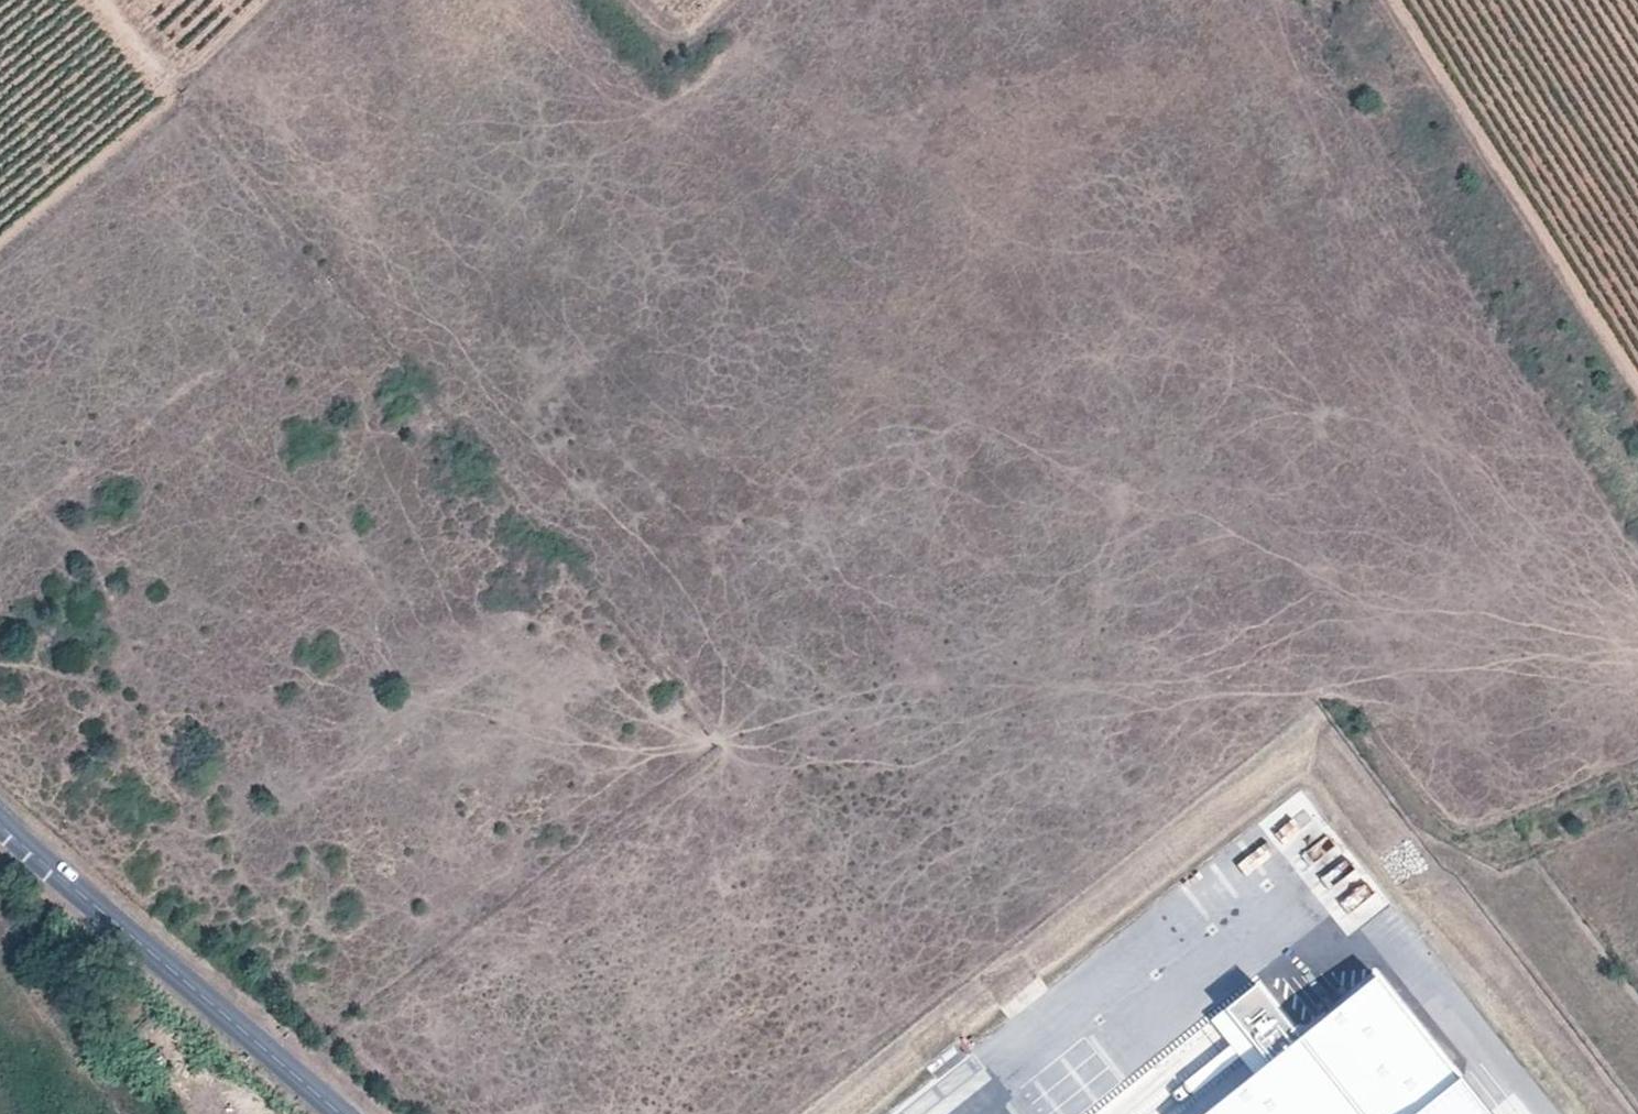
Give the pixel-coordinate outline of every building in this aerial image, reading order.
[(1310,820),(1290,796),(1260,819),(1280,844),(1310,820)] [(1311,870),(1336,893),(1358,870),(1333,847),(1311,870)] [(1203,1113),(1486,1113),(1375,977),(1203,1113)]
